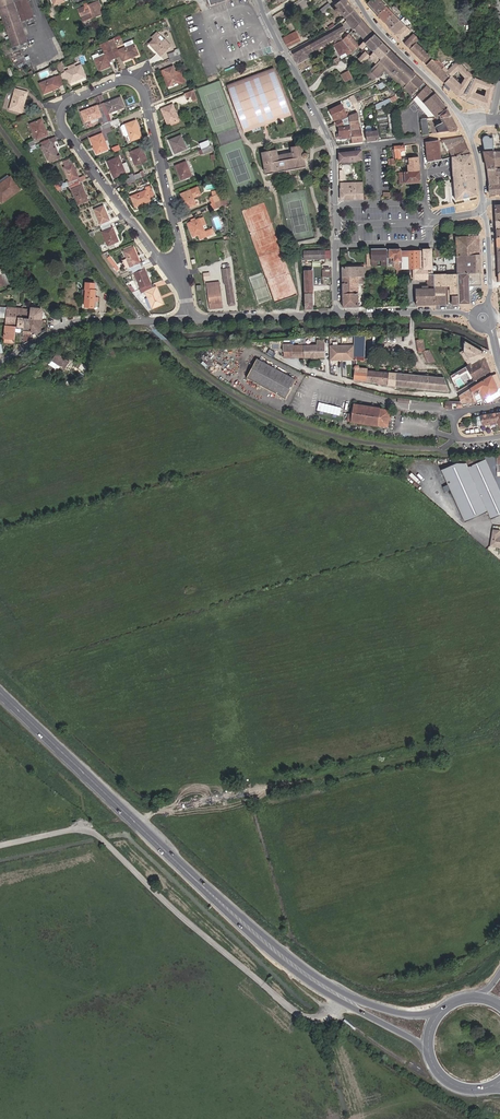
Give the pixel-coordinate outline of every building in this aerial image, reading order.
[(19,1),(0,7),(0,13),(2,20),(1,21),(8,41),(5,42),(6,45),(8,44),(10,48),(27,41),(20,23),(36,16),(30,0),(21,0),(19,1)] [(354,11),(345,0),(343,0),(335,6),(337,9),(334,12),(337,15),(340,13),(344,19),(354,11)] [(367,4),(377,15),(386,8),(379,0),(372,0),(367,4)] [(96,3),(78,9),(83,22),(101,15),(96,3)] [(321,17),(328,12),(331,10),(327,4),(317,12),(321,17)] [(386,8),(377,15),(385,24),(394,16),(386,8)] [(353,31),(363,23),(356,14),(354,11),(344,19),(343,20),(346,22),(353,31)] [(400,21),(394,16),(385,24),(390,30),(400,21)] [(404,26),(400,21),(390,30),(401,41),(410,32),(404,26)] [(373,34),(363,23),(353,31),(351,33),(350,34),(353,36),(354,36),(358,33),(365,42),(373,34)] [(308,59),(306,55),(313,52),(315,55),(320,53),(318,49),(333,41),(335,45),(343,41),(340,35),(346,32),(343,27),(334,32),(335,33),(332,34),(331,33),(314,42),(315,43),(312,45),(312,44),(301,50),(301,51),(298,52),(298,51),(291,55),(293,57),(296,65),(297,64),(305,61),(308,59)] [(296,32),(283,38),(288,47),(300,41),(296,32)] [(383,44),(373,34),(365,42),(360,47),(363,50),(366,46),(371,51),(373,53),(383,44)] [(349,35),(343,41),(353,53),(359,48),(349,35)] [(414,35),(404,44),(427,66),(433,60),(416,44),(419,41),(414,35)] [(168,51),(154,36),(146,42),(160,58),(168,51)] [(104,46),(107,52),(112,50),(108,42),(108,41),(103,43),(99,45),(100,47),(104,46)] [(333,46),(340,58),(346,55),(347,56),(353,53),(343,41),(335,45),(333,46)] [(390,52),(383,44),(373,53),(381,61),(383,59),(390,52)] [(118,52),(120,57),(122,62),(138,55),(134,45),(118,52)] [(366,46),(363,50),(361,52),(363,55),(365,53),(369,57),(370,56),(369,55),(371,51),(366,46)] [(116,48),(112,50),(113,55),(115,59),(120,57),(118,52),(116,48)] [(174,52),(176,56),(178,61),(183,59),(181,55),(179,55),(177,51),(174,52)] [(400,74),(396,79),(404,86),(416,76),(390,52),(383,59),(381,61),(378,64),(381,67),(385,62),(391,67),(391,68),(394,70),(393,71),(395,73),(397,71),(400,74)] [(363,55),(359,59),(359,60),(363,63),(369,57),(365,53),(363,55)] [(378,64),(381,61),(373,53),(370,56),(369,57),(377,65),(377,64),(378,64)] [(105,56),(94,60),(98,71),(110,67),(105,56)] [(434,62),(433,60),(427,66),(434,73),(441,65),(438,62),(434,62)] [(473,77),(457,62),(448,71),(440,79),(459,97),(462,99),(464,100),(473,79),(473,77)] [(56,65),(59,74),(64,71),(61,63),(56,65)] [(383,70),(377,64),(377,65),(371,71),(376,76),(376,77),(383,70)] [(448,71),(441,65),(434,73),(440,79),(448,71)] [(65,72),(68,80),(70,83),(85,76),(80,66),(76,68),(68,71),(65,72)] [(175,74),(173,68),(164,72),(170,87),(179,84),(179,85),(185,83),(181,71),(175,74)] [(227,86),(244,133),(291,116),(274,70),(227,86)] [(373,80),(376,76),(371,71),(366,73),(373,80)] [(68,80),(65,72),(59,75),(62,82),(68,80)] [(355,78),(349,72),(342,76),(348,81),(355,78)] [(404,86),(403,86),(412,95),(424,83),(416,76),(404,86)] [(39,83),(43,94),(59,87),(54,77),(39,83)] [(475,79),(474,80),(473,80),(473,79),(464,100),(490,110),(494,86),(475,79)] [(404,89),(411,96),(412,95),(403,86),(395,93),(391,96),(394,98),(404,89)] [(416,96),(435,118),(448,110),(427,86),(416,96)] [(20,114),(27,98),(29,95),(17,90),(15,93),(9,109),(20,114)] [(194,102),(198,101),(195,90),(185,95),(187,100),(192,97),(194,102)] [(400,99),(402,101),(406,106),(411,101),(408,98),(405,95),(400,99)] [(105,106),(102,108),(108,123),(109,122),(112,121),(108,113),(124,106),(120,97),(104,103),(105,106)] [(375,103),(377,109),(393,104),(391,98),(375,103)] [(407,107),(406,106),(402,101),(399,104),(406,111),(408,109),(407,107)] [(350,138),(347,117),(349,117),(348,115),(346,115),(341,105),(329,111),(335,123),(334,124),(335,126),(337,126),(339,129),(339,134),(337,135),(337,140),(350,138)] [(180,121),(174,106),(161,111),(167,127),(180,121)] [(108,123),(102,108),(98,109),(96,107),(80,113),(84,123),(100,117),(103,125),(108,123)] [(313,123),(307,110),(298,110),(301,124),(313,123)] [(349,117),(347,117),(350,138),(351,144),(362,142),(360,129),(359,129),(356,113),(349,117)] [(457,127),(451,117),(440,118),(442,123),(435,127),(438,133),(455,131),(457,127)] [(112,121),(109,122),(110,127),(120,123),(118,118),(112,121)] [(46,136),(40,120),(29,124),(35,140),(46,136)] [(134,121),(124,125),(129,136),(131,141),(141,137),(134,121)] [(129,136),(124,125),(121,127),(120,128),(123,136),(125,137),(129,136)] [(367,142),(378,140),(377,131),(371,132),(365,133),(367,142)] [(108,150),(101,134),(90,139),(97,155),(108,150)] [(175,155),(186,150),(180,137),(169,142),(175,155)] [(443,140),(451,157),(456,156),(467,147),(462,137),(443,140)] [(494,168),(494,166),(494,152),(493,139),(488,139),(486,141),(485,144),(485,152),(483,153),(487,168),(494,168)] [(33,140),(23,145),(26,148),(35,145),(33,140)] [(41,146),(47,161),(55,157),(56,157),(50,143),(49,143),(48,140),(40,143),(41,146)] [(201,145),(203,150),(211,147),(209,141),(201,145)] [(431,161),(440,159),(438,141),(426,142),(427,162),(431,161)] [(211,147),(203,150),(204,155),(215,151),(215,150),(214,146),(211,147)] [(281,157),(281,156),(278,156),(277,151),(262,154),(266,175),(306,168),(304,161),(307,160),(308,158),(308,157),(308,155),(306,153),(305,153),(303,153),(301,146),(291,148),(292,154),(292,157),(288,156),(281,157)] [(395,158),(395,160),(401,159),(400,151),(404,150),(403,146),(393,147),(395,158)] [(451,157),(451,166),(452,170),(452,175),(455,201),(476,195),(474,173),(470,155),(467,147),(456,156),(451,157)] [(146,161),(140,148),(128,152),(134,166),(146,161)] [(339,154),(339,164),(362,160),(361,151),(339,154)] [(120,163),(118,157),(106,162),(112,177),(128,170),(124,162),(120,163)] [(63,162),(65,167),(72,164),(71,162),(74,160),(73,158),(63,162)] [(408,166),(409,172),(420,171),(419,158),(415,158),(409,158),(410,166),(408,166)] [(70,181),(72,184),(79,181),(79,178),(74,163),(72,164),(65,167),(64,167),(70,181)] [(192,176),(186,163),(176,167),(181,181),(192,176)] [(489,185),(499,184),(498,177),(499,176),(499,169),(494,169),(494,168),(487,168),(489,185)] [(421,183),(420,171),(409,172),(399,173),(399,185),(421,183)] [(134,181),(132,176),(131,173),(126,175),(128,178),(124,179),(126,185),(135,182),(134,181)] [(0,186),(0,203),(18,190),(10,179),(0,186)] [(79,181),(72,184),(73,187),(78,202),(88,198),(82,184),(81,184),(79,181)] [(499,184),(489,185),(489,195),(491,195),(498,194),(499,194),(499,184)] [(144,190),(128,197),(133,208),(149,201),(148,199),(152,197),(147,186),(143,188),(144,190)] [(181,195),(187,209),(196,205),(193,197),(200,194),(198,188),(181,195)] [(363,188),(340,189),(340,200),(341,201),(363,200),(363,188)] [(211,198),(213,204),(222,201),(221,194),(211,198)] [(222,201),(213,204),(215,210),(223,207),(222,201)] [(99,222),(100,222),(101,226),(109,222),(108,219),(109,219),(103,205),(94,209),(99,222)] [(201,226),(198,219),(194,221),(191,222),(187,224),(192,238),(198,236),(200,240),(211,235),(210,231),(204,233),(201,226)] [(112,225),(110,226),(109,222),(101,226),(100,226),(102,229),(107,243),(117,239),(112,225)] [(480,255),(479,231),(469,232),(469,235),(456,236),(457,256),(480,255)] [(127,261),(129,264),(126,266),(128,270),(131,268),(139,265),(140,265),(138,261),(131,245),(122,249),(126,256),(127,261)] [(401,270),(409,269),(420,269),(427,269),(427,267),(427,261),(426,248),(420,248),(420,252),(401,252),(401,270)] [(397,276),(402,276),(401,270),(401,252),(401,249),(389,249),(389,251),(389,257),(388,258),(388,264),(393,264),(394,268),(397,271),(397,276)] [(324,251),(303,250),(303,259),(324,259),(324,251)] [(374,250),(371,250),(372,266),(375,266),(376,261),(381,261),(381,266),(386,266),(386,258),(386,251),(385,250),(382,250),(380,251),(378,252),(377,252),(375,251),(374,250)] [(107,254),(104,257),(114,270),(117,268),(107,254)] [(481,273),(480,255),(457,256),(456,256),(457,262),(457,274),(458,274),(481,273)] [(230,268),(228,268),(228,263),(225,263),(225,268),(223,268),(225,284),(226,284),(229,306),(234,305),(230,268)] [(141,268),(140,268),(139,265),(131,268),(132,272),(139,288),(140,287),(148,284),(141,268)] [(342,268),(342,278),(357,277),(362,277),(361,267),(355,267),(355,268),(342,268)] [(318,279),(331,278),(331,270),(318,271),(318,279)] [(312,286),(311,271),(306,271),(302,271),(303,295),(312,295),(312,286)] [(482,286),(481,273),(458,274),(459,296),(460,304),(470,304),(469,292),(472,291),(473,290),(474,288),(474,286),(482,286)] [(434,275),(429,274),(429,289),(416,289),(416,304),(416,305),(436,305),(435,287),(434,275)] [(438,274),(434,275),(435,287),(447,287),(446,274),(438,274)] [(446,274),(447,287),(448,305),(451,305),(453,304),(452,297),(459,296),(458,274),(457,274),(450,274),(446,274)] [(357,277),(342,278),(343,308),(358,308),(357,277)] [(141,290),(144,289),(150,304),(160,300),(154,285),(151,286),(150,283),(148,284),(140,287),(141,290)] [(447,287),(435,287),(436,305),(448,305),(447,287)] [(212,291),(211,289),(208,289),(211,307),(222,306),(220,290),(212,291)] [(84,307),(92,308),(94,291),(86,290),(84,307)] [(312,295),(303,295),(304,310),(313,309),(312,295)] [(17,307),(17,316),(21,316),(24,317),(26,317),(27,303),(22,303),(22,308),(17,307)] [(30,318),(42,319),(42,311),(41,308),(31,307),(30,318)] [(23,328),(24,317),(21,316),(17,316),(5,315),(4,326),(5,326),(15,327),(23,328)] [(26,317),(24,317),(23,328),(22,334),(28,334),(28,332),(31,332),(32,321),(29,321),(29,317),(26,317)] [(41,331),(42,319),(30,318),(29,317),(29,321),(32,321),(31,332),(38,333),(41,331)] [(14,340),(15,327),(5,326),(4,340),(14,340)] [(357,359),(365,360),(367,336),(356,335),(354,346),(353,360),(352,371),(355,372),(354,379),(378,382),(378,385),(448,391),(444,380),(444,379),(417,376),(368,371),(368,368),(356,367),(357,359)] [(424,350),(423,339),(416,340),(417,352),(423,351),(422,353),(427,363),(435,362),(428,350),(424,350)] [(324,357),(323,340),(318,340),(318,345),(305,345),(305,357),(305,358),(311,357),(311,358),(318,358),(318,357),(324,357)] [(484,354),(465,342),(464,352),(471,364),(484,356),(484,354)] [(285,357),(305,357),(305,345),(293,345),(293,344),(283,344),(283,351),(285,351),(285,357)] [(272,351),(264,346),(262,350),(270,355),(272,351)] [(353,360),(354,346),(330,346),(330,360),(353,360)] [(68,360),(56,353),(51,361),(64,368),(68,360)] [(293,377),(254,356),(244,375),(283,397),(293,377)] [(474,381),(490,371),(484,356),(471,364),(457,372),(459,375),(468,370),(474,381)] [(497,398),(499,396),(499,383),(496,374),(492,376),(498,388),(496,392),(485,398),(487,402),(489,402),(494,399),(495,401),(498,400),(497,398)] [(461,402),(461,403),(477,402),(485,398),(496,392),(498,388),(492,376),(458,396),(461,402)] [(337,425),(340,406),(319,401),(315,418),(337,425)] [(387,419),(388,415),(389,409),(379,408),(380,406),(349,402),(347,411),(344,411),(343,420),(376,425),(377,424),(386,425),(387,419)] [(474,417),(475,426),(496,423),(497,425),(499,424),(499,413),(474,417)] [(497,456),(483,457),(483,459),(483,461),(474,474),(472,472),(470,473),(468,471),(458,472),(441,475),(443,478),(449,494),(459,518),(482,509),(485,516),(498,511),(499,510),(499,455),(497,456)] [(483,461),(483,459),(466,467),(464,463),(454,463),(439,470),(441,475),(458,472),(468,471),(470,473),(472,472),(474,474),(483,461)] [(489,531),(489,548),(499,548),(499,537),(497,537),(497,531),(489,531)]
